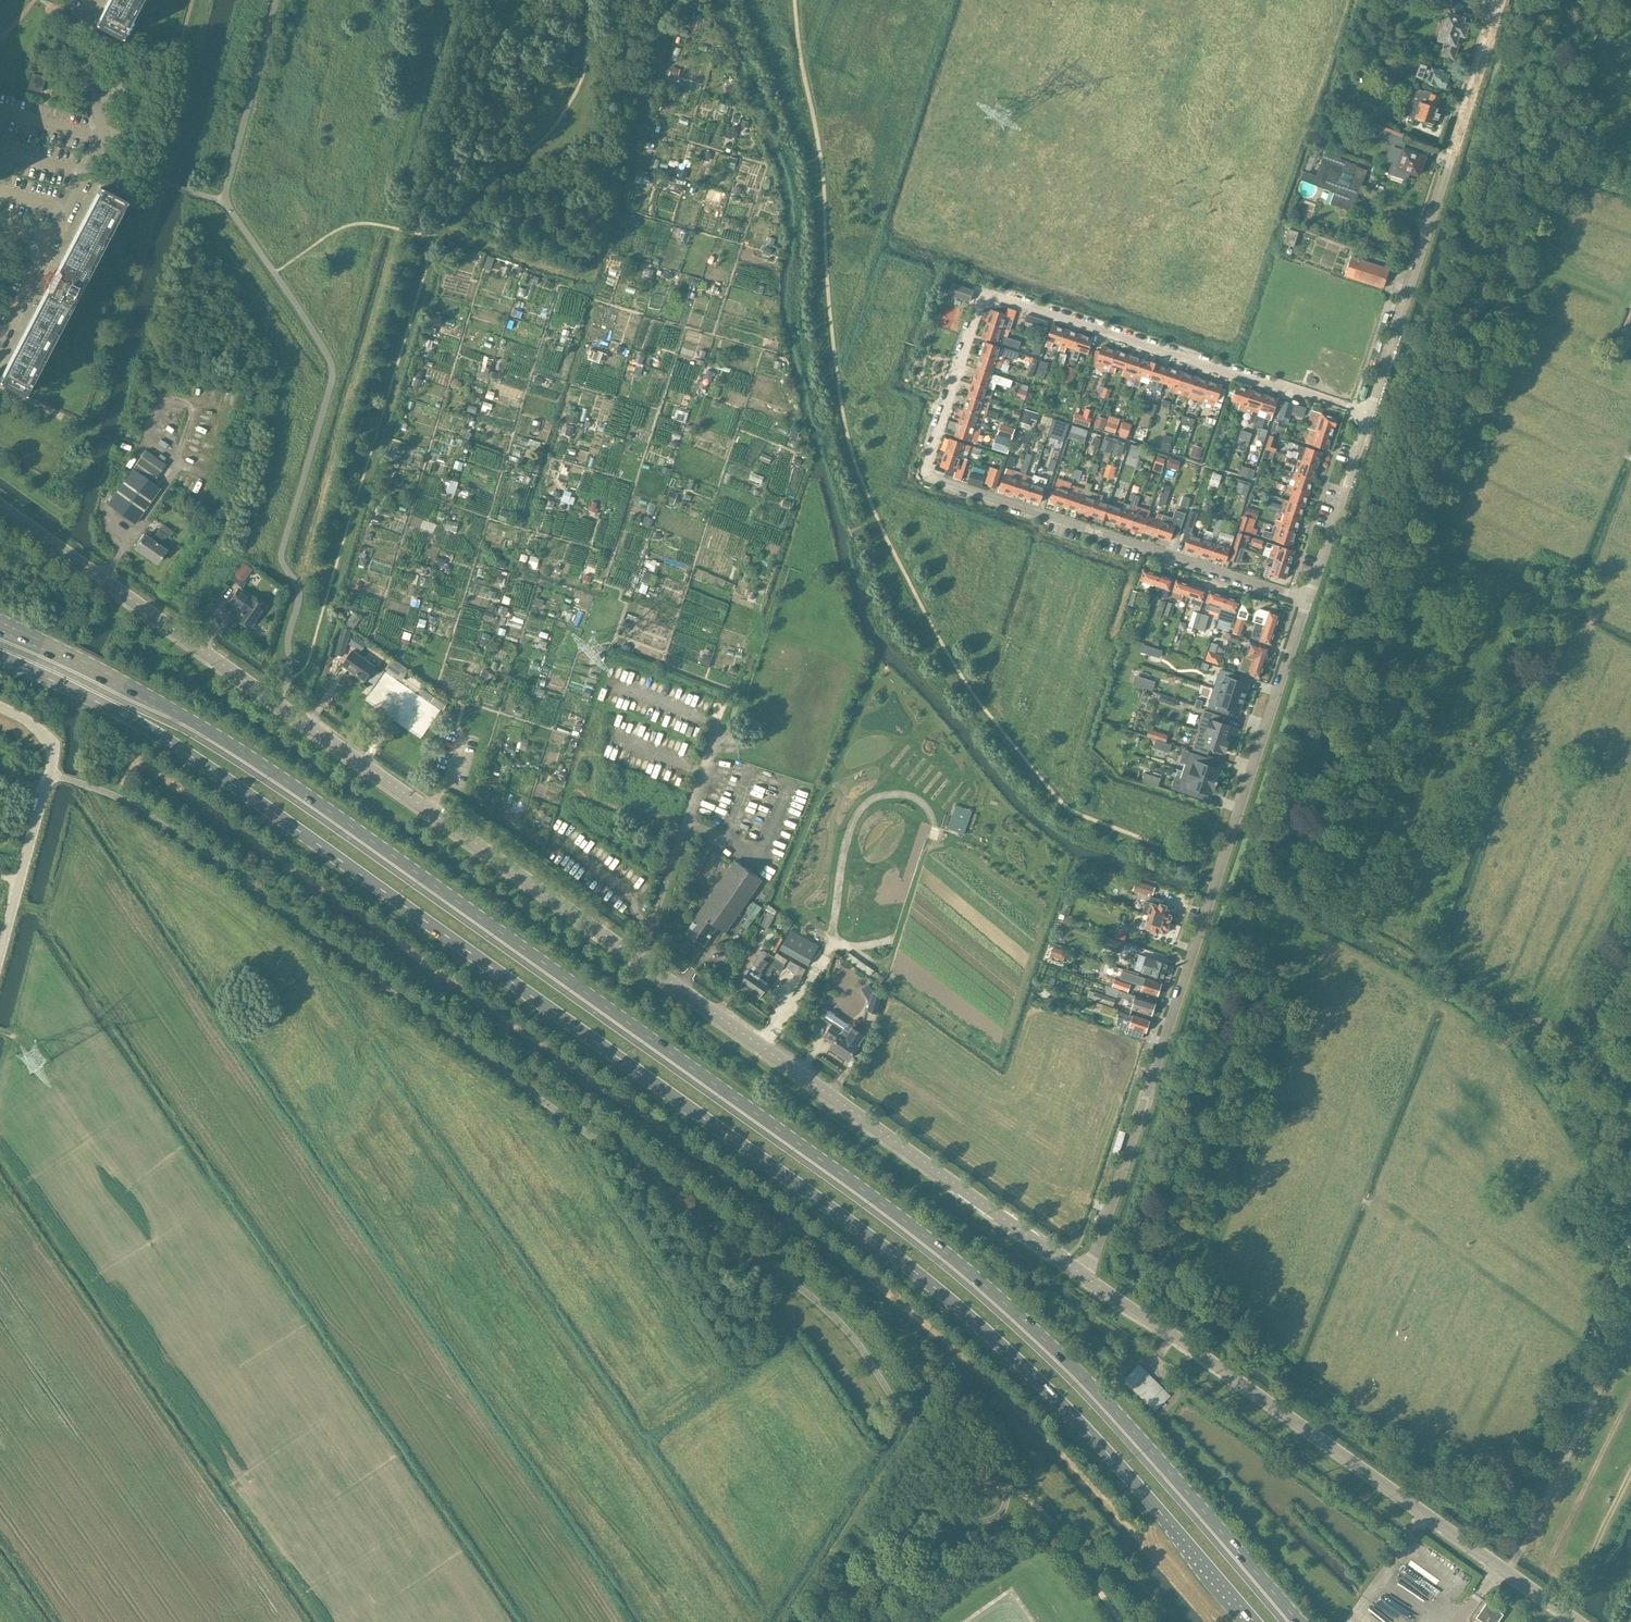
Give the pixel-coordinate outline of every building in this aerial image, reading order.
[(141,0),(107,0),(94,25),(121,39),(123,34),(141,0)] [(1466,33),(1467,29),(1466,27),(1467,25),(1464,24),(1466,20),(1458,18),(1462,7),(1451,3),(1439,39),(1445,41),(1442,51),(1444,52),(1443,55),(1453,58),(1454,55),(1456,54),(1457,50),(1456,48),(1458,42),(1461,43),(1464,34),(1466,33)] [(1447,79),(1448,78),(1446,78),(1448,73),(1431,67),(1430,68),(1426,67),(1426,66),(1419,64),(1414,76),(1421,79),(1422,78),(1426,80),(1426,81),(1427,82),(1427,83),(1427,85),(1431,87),(1433,86),(1434,84),(1435,85),(1435,84),(1444,87),(1445,86),(1446,86),(1448,85),(1449,82),(1448,80),(1447,79)] [(41,92),(45,78),(31,74),(27,89),(41,92)] [(1413,88),(1405,115),(1415,118),(1426,122),(1425,125),(1432,127),(1434,119),(1438,120),(1440,114),(1436,113),(1438,108),(1437,108),(1440,97),(1431,94),(1431,93),(1424,91),(1424,92),(1413,88)] [(1405,139),(1377,130),(1375,136),(1382,139),(1381,139),(1403,146),(1405,139)] [(1420,166),(1423,156),(1396,147),(1390,164),(1393,168),(1391,172),(1393,175),(1406,180),(1409,171),(1418,174),(1418,173),(1420,173),(1422,167),(1420,166)] [(1351,211),(1362,181),(1352,177),(1356,166),(1324,154),(1316,176),(1301,171),(1298,179),(1303,181),(1305,175),(1324,182),(1322,188),(1334,193),(1330,203),(1351,211)] [(80,289),(126,202),(99,188),(0,377),(0,381),(25,394),(80,289)] [(1293,247),(1297,232),(1288,229),(1283,244),(1293,247)] [(1383,288),(1389,269),(1351,257),(1345,275),(1383,288)] [(969,302),(973,290),(953,284),(949,295),(969,302)] [(1009,330),(1015,311),(1007,309),(1006,315),(991,310),(986,323),(1002,328),(1008,330),(1009,330)] [(1046,321),(1025,314),(1023,320),(1044,327),(1046,321)] [(986,323),(982,337),(997,342),(1018,349),(1020,342),(1006,337),(1008,330),(1002,328),(986,323)] [(1060,345),(1065,330),(1052,325),(1047,340),(1045,346),(1051,348),(1053,342),(1060,345)] [(1073,349),(1078,334),(1065,330),(1060,345),(1058,350),(1064,352),(1066,347),(1073,349)] [(1073,349),(1072,355),(1077,357),(1079,351),(1087,354),(1091,355),(1093,349),(1089,348),(1092,338),(1078,334),(1073,349)] [(1035,342),(1032,353),(1039,355),(1042,344),(1035,342)] [(985,343),(981,356),(996,361),(1001,363),(1004,357),(1016,360),(1018,353),(1006,350),(1000,348),(985,343)] [(1110,366),(1115,351),(1102,346),(1097,361),(1095,367),(1101,369),(1102,363),(1110,366)] [(1110,366),(1108,371),(1114,373),(1116,368),(1123,370),(1129,355),(1115,351),(1110,366)] [(1060,354),(1057,363),(1063,365),(1066,356),(1060,354)] [(1137,374),(1142,359),(1129,355),(1123,370),(1121,376),(1135,380),(1137,374)] [(1000,369),(1001,363),(996,361),(981,356),(976,370),(991,375),(994,367),(1000,369)] [(1034,373),(1038,361),(1031,359),(1027,371),(1034,373)] [(1150,379),(1155,364),(1142,359),(1137,374),(1135,380),(1133,386),(1139,388),(1141,381),(1148,384),(1150,379)] [(1043,377),(1048,362),(1040,360),(1036,375),(1043,377)] [(1161,389),(1163,383),(1168,368),(1155,364),(1150,379),(1158,381),(1156,387),(1161,389)] [(1070,384),(1075,370),(1068,367),(1063,382),(1070,384)] [(1103,371),(1091,367),(1087,378),(1099,382),(1103,371)] [(1175,393),(1182,372),(1168,368),(1163,383),(1171,386),(1169,391),(1175,393)] [(1012,381),(991,375),(976,370),(972,383),(987,388),(993,389),(995,383),(1009,388),(1012,381)] [(1188,397),(1195,377),(1182,372),(1175,393),(1183,395),(1183,396),(1188,397)] [(1201,402),(1208,381),(1195,377),(1188,397),(1201,402)] [(1208,381),(1201,402),(1215,406),(1220,408),(1226,389),(1221,388),(1221,385),(1208,381)] [(972,383),(968,396),(983,401),(989,403),(998,405),(1000,406),(1001,401),(990,397),(993,389),(987,388),(972,383)] [(1246,405),(1250,390),(1237,386),(1232,401),(1240,404),(1238,409),(1244,411),(1246,405)] [(1021,390),(1018,398),(1024,400),(1027,392),(1021,390)] [(1254,423),(1257,415),(1264,394),(1250,390),(1246,405),(1244,411),(1251,413),(1249,422),(1254,423)] [(1270,420),(1277,399),(1264,394),(1257,415),(1270,420)] [(968,396),(963,409),(984,416),(996,420),(998,414),(986,410),(989,403),(983,401),(968,396)] [(1167,408),(1169,402),(1163,400),(1161,406),(1167,408)] [(1302,419),(1306,408),(1281,400),(1275,419),(1285,422),(1288,414),(1302,419)] [(1152,416),(1155,406),(1149,403),(1145,414),(1152,416)] [(963,409),(959,423),(980,429),(985,431),(987,426),(984,425),(985,422),(982,421),(984,416),(963,409)] [(1025,410),(1023,418),(1036,422),(1038,414),(1025,410)] [(1332,436),(1337,418),(1321,413),(1319,418),(1314,417),(1312,422),(1317,424),(1315,431),(1316,431),(1332,436)] [(1082,424),(1084,417),(1076,414),(1074,421),(1082,424)] [(1048,430),(1051,421),(1044,419),(1042,427),(1048,430)] [(1068,423),(1053,419),(1047,436),(1063,441),(1068,423)] [(1097,419),(1095,427),(1103,430),(1105,422),(1097,419)] [(1226,433),(1229,423),(1222,421),(1219,431),(1226,433)] [(1285,433),(1287,424),(1279,421),(1276,430),(1285,433)] [(976,443),(980,429),(959,423),(955,436),(970,441),(976,443)] [(1107,424),(1104,431),(1114,434),(1116,427),(1107,424)] [(1014,430),(1002,426),(998,435),(1011,440),(1014,430)] [(1072,426),(1070,432),(1086,437),(1088,431),(1072,426)] [(1127,438),(1130,430),(1121,427),(1118,435),(1127,438)] [(1257,440),(1255,448),(1261,450),(1263,442),(1267,431),(1267,430),(1261,428),(1261,429),(1257,440)] [(1241,430),(1238,438),(1241,439),(1240,443),(1247,446),(1249,441),(1251,433),(1241,430)] [(1327,449),(1332,436),(1316,431),(1314,438),(1308,437),(1306,442),(1327,449)] [(1007,453),(1011,440),(998,435),(997,435),(992,449),(1007,453)] [(1274,445),(1276,438),(1269,436),(1265,449),(1275,452),(1277,446),(1274,445)] [(1094,437),(1092,444),(1098,446),(1100,439),(1094,437)] [(1163,437),(1160,448),(1168,450),(1172,439),(1163,437)] [(968,452),(970,446),(964,444),(949,439),(945,453),(960,458),(963,450),(968,452)] [(1120,457),(1123,447),(1115,444),(1112,454),(1120,457)] [(1141,447),(1132,445),(1129,455),(1138,458),(1141,447)] [(1299,452),(1296,459),(1302,461),(1317,466),(1322,452),(1306,447),(1306,448),(1301,446),(1299,445),(1297,451),(1299,452)] [(1199,460),(1202,449),(1193,446),(1190,457),(1199,460)] [(981,449),(973,447),(971,453),(979,455),(981,449)] [(159,487),(151,482),(164,463),(146,450),(107,504),(134,523),(159,487)] [(1019,474),(1012,494),(1025,499),(1030,483),(1032,478),(1025,475),(1031,456),(1032,452),(1027,450),(1025,454),(1019,474)] [(967,460),(960,458),(945,453),(940,467),(946,469),(945,474),(954,477),(953,478),(960,480),(967,460)] [(1317,466),(1302,461),(1296,459),(1288,456),(1286,462),(1300,466),(1298,474),(1313,479),(1317,466)] [(1051,459),(1048,469),(1053,471),(1057,460),(1051,459)] [(1161,469),(1164,461),(1156,459),(1154,467),(1161,469)] [(1169,459),(1168,464),(1173,466),(1172,469),(1177,471),(1180,463),(1169,459)] [(988,475),(985,483),(989,484),(988,486),(995,488),(1001,470),(997,469),(990,467),(988,475)] [(1012,494),(1019,474),(1012,471),(1006,469),(1004,474),(1004,475),(999,490),(1012,494)] [(1313,479),(1298,474),(1282,469),(1280,474),(1296,480),(1293,487),(1309,492),(1313,479)] [(971,473),(968,483),(981,487),(984,477),(971,473)] [(1213,473),(1210,481),(1218,483),(1221,476),(1213,473)] [(1064,506),(1070,485),(1073,477),(1068,475),(1065,484),(1057,481),(1056,487),(1055,487),(1050,502),(1064,506)] [(1039,503),(1044,488),(1036,485),(1038,480),(1032,478),(1030,483),(1025,499),(1039,503)] [(1251,485),(1238,481),(1235,492),(1247,496),(1251,485)] [(1082,495),(1077,510),(1090,515),(1095,499),(1097,494),(1090,491),(1092,484),(1087,482),(1084,490),(1082,495)] [(1077,510),(1082,495),(1084,490),(1070,485),(1064,506),(1077,510)] [(1304,506),(1309,492),(1293,487),(1288,485),(1286,491),(1291,493),(1289,501),(1304,506)] [(1125,498),(1127,490),(1122,488),(1119,496),(1125,498)] [(1103,519),(1108,504),(1101,501),(1103,496),(1097,494),(1095,499),(1090,515),(1103,519)] [(1187,508),(1190,497),(1183,495),(1180,505),(1187,508)] [(1129,528),(1136,507),(1139,498),(1134,497),(1131,505),(1123,502),(1121,508),(1116,523),(1129,528)] [(1304,506),(1289,501),(1283,499),(1279,512),(1285,514),(1300,519),(1304,506)] [(1116,523),(1121,508),(1123,502),(1118,501),(1116,506),(1108,504),(1103,519),(1116,523)] [(1278,511),(1279,506),(1268,502),(1267,507),(1278,511)] [(1148,516),(1143,532),(1156,536),(1163,515),(1160,514),(1163,506),(1156,504),(1153,512),(1154,512),(1152,518),(1148,516)] [(1143,532),(1150,511),(1136,507),(1129,528),(1143,532)] [(1256,519),(1258,512),(1248,509),(1246,516),(1256,519)] [(1184,533),(1182,541),(1187,542),(1184,550),(1198,554),(1205,533),(1199,532),(1197,537),(1190,535),(1197,514),(1190,511),(1183,533),(1184,533)] [(1296,532),(1300,519),(1285,514),(1282,521),(1277,520),(1275,525),(1296,532)] [(1179,533),(1183,522),(1170,518),(1163,515),(1156,536),(1169,541),(1172,531),(1179,533)] [(1246,531),(1250,518),(1244,516),(1240,529),(1246,531)] [(1211,559),(1220,533),(1224,521),(1217,519),(1212,533),(1205,531),(1205,533),(1198,554),(1211,559)] [(1229,548),(1237,523),(1231,521),(1226,535),(1220,533),(1211,559),(1224,563),(1229,548)] [(160,546),(166,536),(168,538),(173,531),(162,523),(151,539),(143,533),(139,539),(140,540),(135,547),(156,562),(165,550),(160,546)] [(1291,546),(1296,532),(1275,525),(1273,533),(1264,530),(1262,536),(1291,546)] [(1240,549),(1245,535),(1238,533),(1234,547),(1240,549)] [(1290,565),(1294,551),(1267,542),(1265,548),(1271,550),(1269,558),(1275,560),(1290,565)] [(1244,550),(1240,549),(1234,547),(1229,560),(1240,564),(1244,550)] [(1285,578),(1290,565),(1275,560),(1272,568),(1266,566),(1264,573),(1263,576),(1269,578),(1270,574),(1285,578)] [(239,580),(244,579),(252,569),(243,562),(235,572),(236,578),(239,580)] [(1154,586),(1158,575),(1143,570),(1138,586),(1148,589),(1150,584),(1154,586)] [(1172,579),(1158,575),(1154,586),(1152,593),(1166,598),(1172,579)] [(1188,596),(1191,585),(1177,581),(1172,597),(1182,600),(1183,595),(1188,596)] [(1191,585),(1188,596),(1192,598),(1190,603),(1194,604),(1192,611),(1193,611),(1199,612),(1201,606),(1206,590),(1191,585)] [(251,622),(263,604),(261,606),(237,589),(229,601),(241,610),(235,619),(245,626),(249,620),(251,622)] [(1135,605),(1139,593),(1132,591),(1129,603),(1135,605)] [(1219,612),(1225,596),(1210,592),(1205,607),(1219,612)] [(1235,612),(1239,601),(1225,596),(1219,612),(1217,619),(1232,624),(1236,612),(1235,612)] [(1160,618),(1165,602),(1161,601),(1156,617),(1160,618)] [(1170,616),(1174,604),(1168,602),(1165,614),(1170,616)] [(1248,613),(1243,603),(1241,602),(1237,616),(1246,620),(1248,613)] [(1275,629),(1280,614),(1268,611),(1268,612),(1260,609),(1255,611),(1252,621),(1256,623),(1275,629)] [(1195,631),(1196,629),(1201,613),(1199,612),(1193,611),(1188,629),(1195,631)] [(1204,631),(1208,615),(1201,613),(1196,629),(1204,631)] [(1256,623),(1251,637),(1254,638),(1270,644),(1275,629),(1256,623)] [(343,656),(350,630),(341,627),(334,654),(343,656)] [(1237,643),(1239,637),(1231,634),(1229,640),(1237,643)] [(356,635),(350,643),(361,651),(367,643),(356,635)] [(1212,641),(1206,660),(1219,664),(1222,654),(1215,652),(1218,643),(1212,641)] [(1264,663),(1269,648),(1250,642),(1245,656),(1248,657),(1264,663)] [(374,667),(352,651),(342,664),(364,681),(374,667)] [(1259,677),(1264,663),(1248,657),(1243,671),(1248,673),(1248,674),(1259,677)] [(408,670),(392,659),(387,667),(402,678),(404,676),(407,678),(410,674),(407,672),(408,670)] [(1219,674),(1218,674),(1213,688),(1243,698),(1244,697),(1245,697),(1246,693),(1245,693),(1248,684),(1239,681),(1240,676),(1220,669),(1219,674)] [(443,710),(449,700),(426,684),(420,694),(443,710)] [(1243,699),(1243,698),(1213,688),(1209,702),(1210,703),(1208,707),(1223,712),(1225,708),(1239,712),(1242,703),(1243,703),(1244,699),(1243,699)] [(1203,710),(1197,729),(1229,740),(1229,739),(1228,739),(1232,726),(1222,723),(1224,717),(1203,710)] [(1229,740),(1197,729),(1197,730),(1199,730),(1193,749),(1207,753),(1209,748),(1225,753),(1229,740)] [(1156,740),(1154,747),(1168,752),(1171,744),(1156,740)] [(1219,768),(1208,765),(1210,759),(1191,753),(1187,763),(1186,763),(1183,771),(1217,782),(1217,781),(1216,780),(1219,773),(1218,773),(1219,768)] [(1217,783),(1217,782),(1183,771),(1181,780),(1182,780),(1179,790),(1198,796),(1199,791),(1210,794),(1212,790),(1213,790),(1216,783),(1217,783)] [(1145,774),(1143,781),(1157,786),(1159,778),(1145,774)] [(964,835),(972,811),(955,805),(947,829),(964,835)] [(725,932),(762,880),(735,861),(698,913),(699,913),(685,933),(704,946),(717,927),(725,932)] [(1152,894),(1154,887),(1137,882),(1134,891),(1146,894),(1146,892),(1152,894)] [(1172,910),(1166,908),(1167,906),(1162,904),(1163,901),(1150,897),(1149,902),(1146,901),(1142,913),(1147,915),(1168,922),(1168,921),(1170,920),(1171,916),(1170,915),(1172,910)] [(768,930),(777,912),(771,907),(773,905),(769,902),(759,926),(768,930)] [(1168,928),(1169,924),(1168,923),(1168,922),(1147,915),(1145,922),(1142,921),(1140,926),(1151,930),(1150,932),(1158,935),(1158,932),(1164,934),(1166,929),(1168,928)] [(1124,940),(1127,931),(1116,928),(1114,936),(1124,940)] [(809,966),(820,947),(791,931),(780,950),(809,966)] [(1118,951),(1121,941),(1105,936),(1102,946),(1118,951)] [(1052,954),(1065,958),(1067,951),(1054,947),(1052,954)] [(751,990),(768,966),(773,957),(763,951),(762,952),(760,951),(756,957),(758,958),(757,959),(756,958),(754,961),(755,962),(749,971),(747,970),(743,976),(745,977),(741,983),(751,990)] [(760,997),(769,984),(766,982),(769,978),(767,977),(774,967),(780,972),(785,966),(773,957),(768,966),(751,990),(760,997)] [(1163,978),(1168,963),(1147,957),(1142,971),(1163,978)] [(1161,983),(1122,971),(1120,978),(1143,985),(1142,990),(1158,995),(1161,983)] [(1127,991),(1129,984),(1115,980),(1113,986),(1127,991)] [(1151,1015),(1155,1002),(1105,986),(1106,994),(1115,997),(1116,995),(1134,1001),(1131,1008),(1151,1015)] [(1112,1006),(1115,999),(1096,993),(1093,1000),(1112,1006)] [(1101,1012),(1103,1006),(1091,1002),(1089,1008),(1101,1012)] [(1109,1007),(1107,1013),(1115,1016),(1117,1009),(1109,1007)] [(824,1019),(829,1012),(823,1008),(819,1015),(824,1018),(824,1019)] [(824,1018),(824,1019),(832,1024),(824,1036),(833,1043),(830,1047),(831,1048),(832,1050),(835,1052),(836,1051),(841,1054),(849,1059),(858,1046),(857,1045),(863,1035),(851,1027),(852,1026),(848,1023),(847,1024),(833,1015),(834,1014),(830,1011),(830,1012),(829,1012),(824,1019),(824,1018)] [(1118,1011),(1117,1016),(1120,1018),(1118,1024),(1120,1028),(1128,1031),(1127,1033),(1134,1035),(1135,1029),(1146,1032),(1149,1021),(1128,1014),(1118,1011)] [(1171,1396),(1140,1366),(1125,1381),(1155,1412),(1171,1396)] [(1484,1621),(1496,1621),(1502,1613),(1486,1602),(1476,1617),(1484,1621)]
